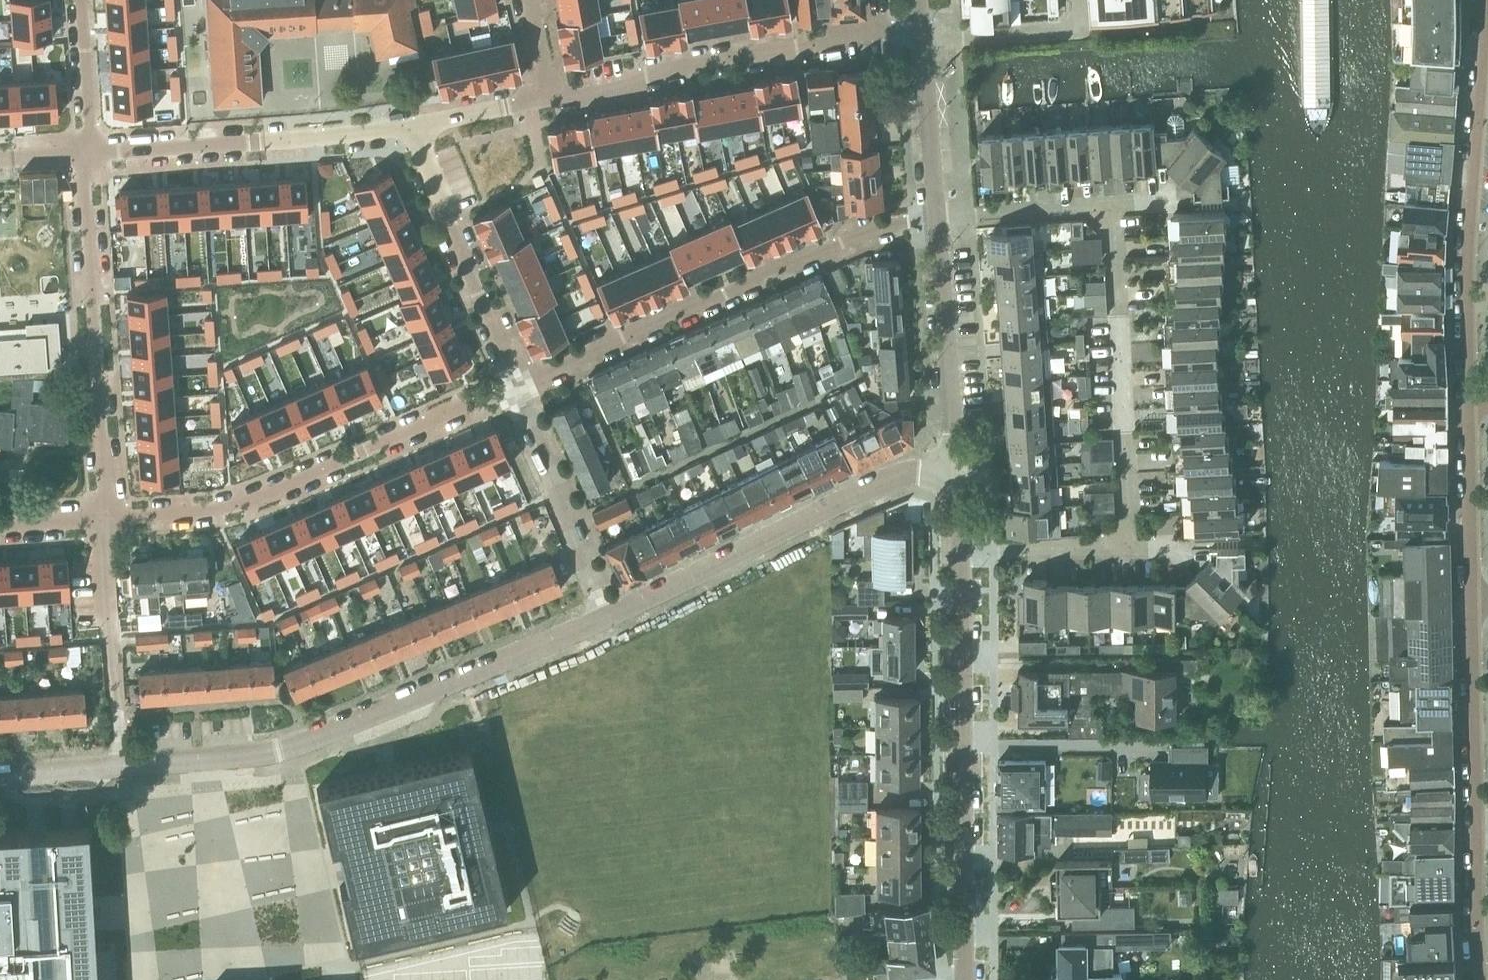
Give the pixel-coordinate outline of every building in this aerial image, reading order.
[(12,18),(51,15),(50,0),(11,0),(12,18)] [(107,9),(146,6),(145,0),(106,0),(107,9)] [(217,109),(218,110),(219,111),(221,111),(222,111),(224,111),(225,111),(226,110),(228,109),(229,107),(229,105),(229,103),(229,102),(262,100),(258,43),(266,33),(317,29),(317,26),(355,23),(355,26),(371,26),(377,55),(418,46),(409,5),(418,3),(417,0),(207,0),(214,104),(215,106),(215,107),(216,108),(217,109)] [(458,14),(496,6),(495,0),(455,0),(458,14)] [(557,21),(557,22),(600,14),(598,0),(558,0),(562,20),(557,21)] [(660,6),(667,45),(687,41),(679,0),(678,0),(679,3),(660,6)] [(687,41),(688,41),(687,36),(707,32),(701,0),(679,0),(687,41)] [(707,32),(728,29),(723,0),(701,0),(707,32)] [(728,29),(749,25),(749,30),(750,29),(745,0),(723,0),(728,29)] [(750,29),(770,26),(766,0),(745,0),(750,29)] [(770,26),(792,22),(788,0),(766,0),(770,26)] [(796,5),(797,5),(799,21),(805,21),(805,20),(815,19),(815,20),(822,19),(833,17),(833,16),(846,15),(846,14),(860,13),(863,8),(862,0),(795,0),(796,5)] [(964,2),(965,13),(975,13),(976,24),(1021,21),(1019,0),(1011,0),(1011,1),(994,2),(994,0),(974,0),(974,2),(964,2)] [(1051,11),(1059,11),(1058,0),(1050,0),(1051,11)] [(1098,19),(1216,11),(1216,9),(1215,9),(1214,0),(1096,0),(1098,19)] [(1409,53),(1462,56),(1463,22),(1463,0),(1403,0),(1404,19),(1403,46),(1409,47),(1409,53)] [(174,5),(166,5),(167,17),(175,17),(174,5)] [(146,6),(107,9),(108,30),(147,27),(146,6)] [(660,6),(639,10),(645,48),(667,45),(660,6)] [(429,8),(421,10),(423,21),(431,20),(429,8)] [(498,10),(486,12),(488,21),(500,18),(498,10)] [(478,14),(466,17),(468,25),(480,22),(478,14)] [(600,14),(557,22),(561,42),(599,35),(596,16),(600,15),(600,14)] [(51,15),(12,18),(13,40),(52,37),(51,15)] [(634,16),(626,18),(628,30),(636,28),(634,16)] [(466,17),(455,19),(456,27),(468,25),(466,17)] [(431,20),(423,21),(426,33),(434,31),(431,20)] [(147,27),(108,30),(109,50),(149,47),(147,27)] [(636,28),(628,30),(630,42),(638,40),(636,28)] [(176,33),(168,34),(169,46),(177,45),(176,33)] [(599,35),(561,42),(564,63),(603,56),(599,35)] [(514,37),(493,42),(501,80),(522,76),(514,37)] [(43,42),(31,43),(32,51),(44,51),(43,42)] [(493,42),(473,46),(481,84),(501,80),(493,42)] [(31,43),(19,44),(20,52),(32,51),(31,43)] [(177,45),(169,46),(169,58),(178,57),(177,45)] [(473,46),(453,50),(461,89),(481,84),(473,46)] [(149,47),(109,50),(111,70),(150,67),(149,47)] [(453,50),(432,55),(440,93),(461,89),(453,50)] [(1400,72),(1400,86),(1430,89),(1431,83),(1460,85),(1461,62),(1462,56),(1409,53),(1409,72),(1400,72)] [(824,100),(825,118),(836,117),(831,67),(821,68),(819,66),(810,67),(808,69),(805,70),(808,101),(824,100)] [(150,67),(111,70),(112,91),(151,88),(150,67)] [(825,118),(812,119),(814,147),(876,141),(869,70),(838,73),(837,67),(831,67),(836,117),(825,118)] [(795,73),(774,77),(781,115),(802,111),(795,73)] [(179,74),(171,74),(172,86),(180,86),(179,74)] [(55,77),(34,79),(37,118),(58,116),(58,111),(62,110),(61,95),(56,95),(55,77)] [(774,77),(754,80),(762,124),(763,123),(762,119),(781,115),(774,77)] [(34,79),(13,80),(16,119),(37,118),(34,79)] [(0,81),(0,120),(16,119),(13,80),(0,81)] [(754,85),(734,89),(741,127),(762,124),(754,80),(753,81),(754,85)] [(1400,86),(1399,108),(1457,111),(1460,85),(1431,83),(1430,89),(1400,86)] [(180,86),(172,86),(173,98),(181,98),(180,86)] [(151,88),(112,91),(114,112),(120,112),(120,116),(135,115),(135,110),(153,109),(151,88)] [(734,89),(712,93),(719,131),(741,127),(734,89)] [(690,92),(670,96),(677,134),(696,131),(697,135),(698,135),(690,92)] [(691,92),(690,92),(698,135),(719,131),(712,93),(692,96),(691,92)] [(670,96),(650,99),(658,142),(659,142),(658,137),(677,134),(670,96)] [(650,104),(630,108),(637,146),(658,142),(650,99),(649,99),(650,104)] [(630,108),(609,112),(616,150),(637,146),(630,108)] [(1398,108),(1396,132),(1455,138),(1457,111),(1399,108),(1398,108)] [(609,112),(587,115),(595,159),(596,158),(595,154),(616,150),(609,112)] [(1169,165),(1182,176),(1212,140),(1195,126),(1188,134),(1185,134),(1184,118),(1179,113),(1172,114),(1168,119),(1169,129),(1156,129),(1156,130),(1158,157),(1168,157),(1169,165)] [(587,120),(568,124),(575,162),(595,159),(587,115),(586,116),(587,120)] [(1159,166),(1158,157),(1156,130),(1156,129),(1156,121),(1154,121),(1154,122),(1134,123),(1137,167),(1157,166),(1159,166)] [(1115,169),(1137,167),(1134,123),(1112,125),(1115,169)] [(568,124),(547,128),(554,166),(575,162),(568,124)] [(1094,170),(1115,169),(1112,125),(1091,126),(1094,170)] [(1072,172),(1094,170),(1091,126),(1069,128),(1072,172)] [(1051,173),(1072,172),(1069,128),(1048,130),(1051,173)] [(1029,175),(1051,173),(1048,130),(1026,131),(1029,175)] [(1008,177),(1029,175),(1026,131),(1004,133),(1008,177)] [(1421,182),(1419,203),(1449,205),(1455,138),(1396,132),(1396,133),(1413,134),(1409,181),(1421,182)] [(985,179),(1008,177),(1004,133),(984,134),(982,134),(985,179)] [(798,140),(786,143),(789,151),(800,148),(798,140)] [(1212,140),(1182,176),(1194,187),(1202,186),(1203,198),(1231,196),(1230,181),(1223,182),(1222,163),(1229,155),(1212,140)] [(786,143),(775,147),(777,155),(789,151),(786,143)] [(831,168),(842,167),(878,164),(876,147),(830,152),(831,168)] [(757,152),(746,156),(748,163),(760,160),(757,152)] [(812,154),(802,155),(803,166),(813,165),(812,154)] [(746,156),(734,159),(737,167),(748,163),(746,156)] [(792,156),(781,160),(783,168),(795,164),(792,156)] [(878,164),(842,167),(843,181),(817,183),(818,193),(844,191),(880,187),(878,164)] [(716,165),(704,168),(707,176),(718,173),(716,165)] [(765,165),(753,168),(756,176),(767,173),(765,165)] [(371,179),(354,186),(363,206),(399,190),(390,171),(385,173),(383,168),(369,175),(371,179)] [(704,168),(693,172),(695,180),(707,176),(704,168)] [(753,168),(742,172),(744,180),(756,176),(753,168)] [(305,177),(284,178),(286,217),(308,216),(305,177)] [(677,177),(665,180),(667,188),(679,185),(677,177)] [(725,177),(714,180),(716,188),(728,185),(725,177)] [(284,178),(263,180),(266,219),(286,217),(284,178)] [(263,180),(243,181),(246,220),(266,219),(263,180)] [(665,180),(654,184),(656,192),(667,188),(665,180)] [(714,180),(702,184),(705,192),(716,188),(714,180)] [(243,181),(223,183),(225,222),(246,220),(243,181)] [(223,183),(202,184),(205,223),(225,222),(223,183)] [(202,184),(182,186),(185,225),(205,223),(202,184)] [(182,186),(161,187),(164,226),(185,225),(182,186)] [(161,187),(141,189),(144,228),(164,226),(161,187)] [(845,202),(837,203),(838,219),(849,215),(849,208),(882,204),(880,187),(844,191),(845,202)] [(120,196),(115,196),(116,211),(121,211),(123,229),(144,228),(141,189),(120,190),(120,196)] [(635,189),(623,193),(626,201),(638,197),(635,189)] [(399,190),(363,206),(371,225),(407,209),(399,190)] [(684,190),(672,193),(675,201),(686,198),(684,190)] [(807,190),(788,198),(803,234),(823,226),(807,190)] [(551,193),(543,196),(548,207),(556,204),(551,193)] [(623,193),(612,197),(614,204),(626,201),(623,193)] [(672,193),(661,196),(663,204),(675,201),(672,193)] [(544,198),(532,203),(536,212),(547,207),(544,198)] [(788,198),(769,207),(785,242),(803,234),(788,198)] [(509,201),(473,217),(481,237),(517,221),(509,201)] [(594,202),(583,205),(585,213),(597,210),(594,202)] [(643,202),(632,205),(634,213),(646,210),(643,202)] [(1403,227),(1447,229),(1449,205),(1419,203),(1419,204),(1407,203),(1405,227),(1403,227)] [(556,204),(548,207),(553,218),(560,215),(556,204)] [(583,205),(571,209),(574,217),(585,213),(583,205)] [(632,205),(620,209),(623,217),(634,213),(632,205)] [(769,207),(750,215),(766,251),(785,242),(769,207)] [(329,208),(321,209),(322,221),(330,221),(329,208)] [(407,209),(371,225),(379,243),(415,228),(407,209)] [(1182,214),(1183,233),(1183,235),(1227,233),(1227,224),(1232,218),(1226,213),(1226,210),(1175,213),(1175,214),(1182,214)] [(604,214),(593,217),(595,225),(607,222),(604,214)] [(730,218),(730,219),(747,259),(766,251),(750,215),(732,223),(730,218)] [(593,217),(581,221),(583,229),(595,225),(593,217)] [(730,219),(710,227),(725,263),(744,255),(746,259),(747,259),(730,219)] [(1085,231),(1084,220),(1072,221),(1072,232),(1085,231)] [(330,221),(322,221),(323,233),(331,233),(330,221)] [(517,221),(481,237),(489,255),(530,238),(529,237),(525,239),(517,221)] [(637,221),(631,224),(641,247),(647,245),(637,221)] [(991,257),(995,257),(1035,254),(1032,223),(1009,225),(1009,232),(989,234),(991,257)] [(710,227),(690,236),(706,272),(725,263),(710,227)] [(1403,227),(1401,262),(1409,262),(1409,260),(1446,262),(1447,229),(1403,227)] [(415,228),(379,243),(387,262),(423,246),(415,228)] [(568,232),(560,235),(565,246),(572,243),(568,232)] [(1181,235),(1182,255),(1182,256),(1226,254),(1225,245),(1228,245),(1227,233),(1183,235),(1183,233),(1173,234),(1173,235),(1181,235)] [(690,236),(670,245),(688,285),(689,284),(687,280),(706,272),(690,236)] [(1073,238),(1073,250),(1081,249),(1081,237),(1073,238)] [(530,238),(489,255),(490,256),(494,254),(503,273),(538,257),(530,238)] [(572,243),(565,246),(570,257),(577,254),(572,243)] [(671,249),(653,257),(669,293),(688,285),(670,245),(669,245),(671,249)] [(423,246),(387,262),(396,281),(431,265),(423,246)] [(1081,249),(1073,250),(1074,262),(1082,261),(1081,249)] [(333,251),(325,254),(330,265),(338,262),(333,251)] [(1000,270),(1001,277),(1036,274),(1035,254),(995,257),(996,270),(1000,270)] [(1179,256),(1180,276),(1181,277),(1225,275),(1224,266),(1226,266),(1226,254),(1182,256),(1182,255),(1172,255),(1172,256),(1179,256)] [(538,257),(503,273),(511,293),(547,277),(538,257)] [(653,257),(635,265),(650,301),(669,293),(653,257)] [(898,258),(866,261),(867,279),(874,279),(875,294),(901,292),(899,273),(901,273),(900,264),(899,264),(898,258)] [(1401,271),(1401,285),(1446,285),(1446,262),(1409,260),(1409,262),(1401,262),(1387,261),(1387,270),(1401,271)] [(338,262),(330,265),(335,276),(343,273),(338,262)] [(319,265),(307,266),(307,274),(319,273),(319,265)] [(431,265),(396,281),(403,298),(399,300),(399,301),(440,284),(431,265)] [(635,265),(616,274),(632,309),(650,301),(635,265)] [(839,266),(827,271),(835,291),(836,291),(848,286),(839,266)] [(282,268),(270,269),(270,277),(282,276),(282,268)] [(270,269),(258,269),(258,278),(270,277),(270,269)] [(241,271),(229,272),(229,280),(242,279),(241,271)] [(585,271),(578,274),(582,285),(590,282),(585,271)] [(229,272),(217,272),(217,281),(229,280),(229,272)] [(821,273),(801,282),(817,318),(837,309),(821,273)] [(188,274),(176,275),(177,283),(189,283),(188,274)] [(200,274),(188,274),(189,283),(201,282),(200,274)] [(616,274),(596,282),(612,318),(632,309),(616,274)] [(997,284),(998,299),(1046,295),(1044,274),(1036,274),(1001,277),(1002,284),(997,284)] [(1178,277),(1179,297),(1179,299),(1223,296),(1223,288),(1225,288),(1225,275),(1181,277),(1180,276),(1170,277),(1171,278),(1178,277)] [(148,277),(136,278),(136,286),(148,286),(148,277)] [(160,277),(148,277),(148,286),(160,285),(160,277)] [(547,277),(511,293),(519,312),(515,314),(515,315),(556,297),(547,277)] [(1075,293),(1083,293),(1106,291),(1105,279),(1075,281),(1075,293)] [(590,282),(582,285),(587,296),(595,293),(590,282)] [(801,282),(782,291),(798,327),(802,336),(805,345),(824,337),(821,328),(817,318),(801,282)] [(440,284),(399,301),(408,320),(443,304),(436,287),(440,285),(440,284)] [(1446,285),(1401,285),(1400,307),(1446,307),(1446,285)] [(211,287),(203,288),(204,300),(212,299),(211,287)] [(349,288),(342,291),(346,302),(354,299),(349,288)] [(166,290),(127,293),(129,316),(168,313),(166,290)] [(782,291),(763,299),(779,335),(785,349),(794,345),(788,331),(798,327),(782,291)] [(1106,291),(1083,293),(1084,305),(1094,304),(1095,314),(1107,313),(1106,291)] [(876,312),(878,327),(904,325),(901,292),(875,294),(869,294),(870,312),(875,312),(876,312)] [(1046,295),(998,299),(999,313),(1004,313),(1004,320),(1048,317),(1046,295)] [(1177,299),(1178,319),(1178,320),(1222,318),(1221,309),(1224,309),(1223,296),(1179,299),(1179,297),(1169,298),(1169,299),(1177,299)] [(556,297),(515,315),(524,333),(560,318),(552,300),(556,298),(556,297)] [(354,299),(346,302),(351,313),(359,310),(354,299)] [(763,299),(743,308),(759,344),(779,335),(763,299)] [(598,301),(591,304),(595,315),(603,312),(598,301)] [(443,304),(408,320),(416,339),(452,323),(443,304)] [(743,308),(724,316),(740,352),(759,344),(743,308)] [(1404,320),(1405,338),(1431,337),(1446,337),(1445,312),(1383,310),(1383,320),(1404,320)] [(168,313),(129,316),(130,336),(169,333),(168,313)] [(724,316),(705,324),(721,361),(740,352),(724,316)] [(1002,343),(1006,342),(1041,339),(1049,338),(1048,317),(1004,320),(1005,327),(1000,327),(1002,343)] [(213,318),(205,318),(206,330),(214,330),(213,318)] [(560,318),(524,333),(532,353),(568,337),(560,318)] [(1175,320),(1176,340),(1176,341),(1220,339),(1220,330),(1222,330),(1222,318),(1178,320),(1178,319),(1168,319),(1168,320),(1175,320)] [(14,378),(36,376),(52,374),(52,366),(61,365),(58,324),(58,320),(27,323),(28,335),(0,337),(0,379),(14,378)] [(336,320),(325,325),(328,332),(339,327),(336,320)] [(861,320),(847,321),(850,330),(862,329),(861,320)] [(452,323),(416,339),(424,357),(460,342),(452,323)] [(705,324),(685,333),(702,369),(721,361),(705,324)] [(325,325),(314,330),(317,337),(328,332),(325,325)] [(365,325),(358,329),(363,340),(370,336),(365,325)] [(879,345),(880,360),(906,358),(904,325),(878,327),(871,327),(873,346),(879,345)] [(214,330),(206,330),(207,343),(215,342),(214,330)] [(1077,332),(1078,344),(1086,344),(1085,332),(1077,332)] [(169,333),(130,336),(132,356),(171,354),(169,333)] [(685,333),(666,341),(683,377),(702,369),(685,333)] [(299,336),(288,341),(291,349),(302,344),(299,336)] [(370,336),(363,340),(368,351),(375,347),(370,336)] [(1401,356),(1400,356),(1401,356),(1401,379),(1448,378),(1447,358),(1447,357),(1446,352),(1447,352),(1447,351),(1446,351),(1446,350),(1446,337),(1431,337),(1431,357),(1416,357),(1416,355),(1405,355),(1400,355),(1401,355),(1401,356)] [(1416,355),(1416,357),(1431,357),(1431,337),(1405,338),(1405,355),(1416,355)] [(1006,342),(1007,357),(1042,355),(1042,346),(1041,339),(1006,342)] [(1166,363),(1175,363),(1219,360),(1219,352),(1221,351),(1220,339),(1176,341),(1176,340),(1166,340),(1166,342),(1174,341),(1175,361),(1165,362),(1165,365),(1166,365),(1166,363)] [(288,341),(277,346),(280,353),(291,349),(288,341)] [(666,341),(647,350),(663,386),(674,381),(675,384),(684,380),(683,377),(666,341)] [(460,342),(424,357),(433,377),(449,370),(451,374),(465,368),(463,364),(469,361),(460,342)] [(1086,344),(1078,344),(1078,356),(1086,356),(1086,344)] [(1003,365),(1004,379),(1052,376),(1050,346),(1042,346),(1042,355),(1007,357),(1008,364),(1003,365)] [(647,350),(628,358),(644,394),(651,411),(669,403),(663,386),(647,350)] [(845,366),(834,371),(838,382),(858,373),(851,350),(841,353),(845,366)] [(857,354),(860,362),(872,361),(871,352),(857,354)] [(261,353),(250,357),(254,365),(265,360),(261,353)] [(171,354),(132,356),(133,377),(172,374),(171,354)] [(250,357),(239,362),(243,370),(254,365),(250,357)] [(628,358),(609,367),(628,410),(636,407),(632,400),(644,394),(628,358)] [(880,360),(874,360),(875,379),(882,378),(883,394),(884,394),(886,408),(898,415),(907,414),(907,408),(898,408),(897,393),(909,392),(906,358),(880,360)] [(216,359),(208,359),(209,371),(217,371),(216,359)] [(1175,363),(1176,384),(1220,382),(1220,376),(1225,371),(1219,366),(1219,360),(1175,363)] [(367,363),(346,372),(362,408),(382,399),(367,363)] [(382,363),(374,366),(379,377),(387,374),(382,363)] [(832,363),(819,368),(823,376),(821,377),(825,388),(838,382),(834,371),(832,363)] [(755,365),(747,368),(757,395),(765,392),(755,365)] [(232,366),(224,369),(229,380),(237,377),(232,366)] [(628,410),(609,367),(589,375),(608,419),(628,410)] [(805,368),(791,373),(795,384),(800,399),(814,395),(805,368)] [(217,371),(209,371),(210,383),(218,383),(217,371)] [(346,372),(327,381),(343,417),(362,408),(346,372)] [(172,374),(133,377),(135,397),(174,394),(172,374)] [(387,374),(379,377),(384,388),(392,385),(387,374)] [(1087,374),(1079,374),(1080,386),(1088,386),(1087,374)] [(14,378),(15,378),(13,410),(0,409),(0,444),(10,445),(10,449),(11,449),(12,433),(29,434),(29,436),(67,439),(70,404),(32,401),(34,377),(36,377),(36,376),(14,378)] [(1009,393),(1010,400),(1053,397),(1052,376),(1004,379),(1005,393),(1009,393)] [(1382,402),(1382,403),(1449,402),(1448,378),(1401,379),(1395,379),(1395,395),(1387,395),(1387,402),(1382,402)] [(865,379),(859,382),(862,388),(868,385),(865,379)] [(327,381),(309,389),(324,425),(343,417),(327,381)] [(1170,406),(1180,406),(1180,405),(1224,403),(1223,390),(1221,390),(1220,382),(1176,384),(1167,384),(1167,383),(1166,383),(1166,385),(1176,385),(1177,405),(1170,405),(1170,406)] [(795,384),(776,391),(778,398),(783,409),(792,406),(801,402),(800,399),(795,384)] [(855,384),(847,388),(863,421),(855,425),(873,460),(889,452),(866,406),(863,401),(855,384)] [(309,389),(290,397),(306,433),(324,425),(309,389)] [(174,394),(135,397),(136,417),(175,415),(174,394)] [(763,396),(758,398),(763,409),(768,407),(763,396)] [(290,397),(271,405),(287,441),(306,433),(290,397)] [(1006,408),(1007,422),(1055,419),(1053,397),(1010,400),(1010,407),(1006,408)] [(783,409),(778,398),(771,401),(776,413),(783,409)] [(868,398),(863,401),(866,406),(889,452),(912,440),(911,414),(907,414),(898,415),(886,408),(868,398)] [(219,399),(211,400),(212,412),(220,411),(219,399)] [(552,411),(567,445),(604,429),(600,419),(586,426),(575,401),(552,411)] [(743,408),(750,425),(765,418),(758,402),(743,408)] [(1449,402),(1382,403),(1382,406),(1395,406),(1395,437),(1449,437),(1449,402)] [(1173,428),(1183,427),(1183,426),(1227,424),(1226,411),(1224,411),(1224,403),(1180,405),(1180,406),(1181,426),(1173,426),(1173,428)] [(834,404),(827,408),(833,420),(840,416),(834,404)] [(1248,416),(1248,404),(1236,404),(1237,417),(1248,416)] [(271,405),(253,413),(268,449),(287,441),(271,405)] [(1081,405),(1081,417),(1089,417),(1089,405),(1081,405)] [(803,415),(807,424),(819,418),(814,409),(803,415)] [(220,411),(212,412),(213,424),(221,423),(220,411)] [(253,413),(232,423),(248,458),(268,449),(253,413)] [(801,414),(782,423),(786,431),(794,428),(805,423),(801,414)] [(175,415),(136,417),(137,438),(176,435),(175,415)] [(735,416),(720,422),(725,436),(741,429),(735,416)] [(692,417),(677,424),(684,442),(689,452),(702,446),(700,437),(700,435),(699,433),(692,417)] [(1089,417),(1081,417),(1082,429),(1090,429),(1089,417)] [(842,418),(833,422),(856,468),(873,460),(855,425),(847,429),(842,418)] [(1012,436),(1013,443),(1056,440),(1055,419),(1007,422),(1008,436),(1012,436)] [(720,422),(703,429),(708,443),(725,436),(720,422)] [(787,434),(786,431),(782,423),(764,432),(769,443),(787,434)] [(1176,449),(1186,448),(1186,447),(1230,445),(1230,432),(1227,433),(1227,424),(1183,426),(1183,427),(1184,447),(1176,447),(1176,449)] [(496,427),(475,436),(491,472),(511,463),(496,427)] [(604,429),(567,445),(587,490),(610,480),(597,453),(602,451),(598,443),(608,439),(604,429)] [(763,433),(752,438),(756,446),(767,441),(763,433)] [(835,434),(815,444),(833,480),(853,470),(835,434)] [(176,435),(137,438),(139,458),(178,455),(176,435)] [(475,436),(455,445),(471,481),(491,472),(475,436)] [(222,440),(214,440),(215,453),(223,452),(222,440)] [(1009,451),(1010,465),(1058,462),(1056,440),(1013,443),(1013,450),(1009,451)] [(656,454),(650,441),(641,444),(642,446),(652,468),(666,462),(662,452),(656,454)] [(1395,451),(1413,451),(1413,450),(1426,450),(1426,455),(1449,455),(1449,441),(1395,441),(1395,451)] [(684,442),(669,449),(674,459),(689,452),(684,442)] [(741,443),(726,450),(730,460),(745,453),(741,443)] [(815,444),(796,453),(814,489),(833,480),(815,444)] [(455,445),(435,454),(451,490),(471,481),(455,445)] [(1180,470),(1190,469),(1190,468),(1234,466),(1233,453),(1231,454),(1230,445),(1186,447),(1186,448),(1187,468),(1180,469),(1180,470)] [(635,447),(623,452),(634,476),(652,468),(642,446),(636,449),(635,447)] [(1083,448),(1083,460),(1091,460),(1091,448),(1083,448)] [(730,460),(726,450),(712,457),(719,472),(733,465),(730,460)] [(1381,460),(1380,474),(1449,474),(1449,455),(1426,455),(1426,450),(1413,450),(1413,451),(1395,451),(1395,460),(1381,460)] [(223,452),(215,453),(216,465),(224,464),(223,452)] [(796,453),(778,462),(796,498),(814,489),(796,453)] [(435,454),(416,463),(431,498),(451,490),(435,454)] [(178,455),(139,458),(141,481),(146,480),(147,485),(162,484),(161,479),(180,478),(178,455)] [(703,460),(688,467),(692,475),(707,468),(703,460)] [(1091,460),(1083,460),(1084,472),(1092,472),(1091,460)] [(778,462),(758,472),(776,508),(796,498),(778,462)] [(1058,462),(1010,465),(1011,479),(1015,479),(1016,486),(1051,484),(1059,484),(1058,462)] [(416,463),(396,471),(412,507),(431,498),(416,463)] [(1183,491),(1193,490),(1193,489),(1237,487),(1237,475),(1234,475),(1234,466),(1190,468),(1190,469),(1191,489),(1183,490),(1183,491)] [(692,475),(688,467),(675,474),(679,482),(692,475)] [(396,471),(376,480),(392,516),(412,507),(396,471)] [(758,472),(740,481),(758,517),(776,508),(758,472)] [(1449,474),(1380,474),(1379,488),(1415,489),(1449,488),(1449,474)] [(376,480),(356,489),(372,524),(392,516),(376,480)] [(663,480),(650,486),(654,495),(667,489),(663,480)] [(740,481),(721,490),(739,526),(758,517),(740,481)] [(1012,494),(1013,507),(1052,505),(1051,484),(1016,486),(1016,494),(1012,494)] [(650,486),(637,492),(643,505),(656,499),(654,495),(650,486)] [(1187,512),(1197,511),(1197,510),(1241,508),(1240,496),(1238,496),(1237,487),(1193,489),(1193,490),(1194,510),(1187,511),(1187,512)] [(356,489),(336,497),(352,533),(372,524),(356,489)] [(721,490),(702,500),(720,536),(739,526),(721,490)] [(1447,490),(1386,490),(1386,513),(1398,512),(1398,536),(1424,536),(1424,522),(1446,522),(1446,535),(1448,535),(1447,513),(1449,513),(1449,510),(1447,510),(1447,502),(1449,502),(1449,499),(1447,499),(1447,490)] [(1085,492),(1085,504),(1093,503),(1093,491),(1085,492)] [(500,495),(491,500),(494,507),(504,503),(500,495)] [(627,496),(611,504),(618,518),(634,511),(627,496)] [(336,497),(317,506),(332,542),(352,533),(336,497)] [(516,499),(504,503),(508,511),(519,506),(516,499)] [(702,500),(684,509),(701,545),(720,536),(702,500)] [(504,503),(493,508),(497,516),(508,511),(504,503)] [(1093,503),(1085,504),(1086,516),(1094,515),(1093,503)] [(618,518),(611,504),(593,513),(599,527),(618,518)] [(1013,507),(1009,508),(1010,531),(1030,530),(1031,537),(1063,535),(1061,504),(1052,505),(1013,507)] [(317,506),(297,515),(313,551),(332,542),(317,506)] [(674,514),(665,518),(683,554),(701,545),(684,509),(682,507),(673,511),(674,514)] [(529,508),(521,512),(526,524),(534,520),(529,508)] [(1197,510),(1197,511),(1198,531),(1190,532),(1190,533),(1242,530),(1242,528),(1247,522),(1241,517),(1241,508),(1197,510)] [(872,532),(873,555),(913,555),(912,530),(884,531),(884,509),(857,520),(857,532),(872,532)] [(297,515),(277,524),(293,559),(313,551),(297,515)] [(476,516),(465,521),(468,528),(479,523),(476,516)] [(665,518),(646,528),(664,563),(683,554),(665,518)] [(465,521),(454,526),(457,533),(468,528),(465,521)] [(496,523),(487,527),(493,539),(501,535),(496,523)] [(277,524),(257,532),(273,568),(293,559),(277,524)] [(493,539),(487,527),(480,530),(485,542),(493,539)] [(646,528),(627,537),(645,573),(664,563),(646,528)] [(257,532),(237,541),(252,577),(273,568),(257,532)] [(436,534),(425,538),(429,546),(440,541),(436,534)] [(645,573),(627,537),(608,547),(626,582),(645,573)] [(1406,537),(1384,537),(1384,538),(1385,538),(1385,545),(1406,545),(1406,542),(1406,537)] [(425,538),(414,543),(418,551),(429,546),(425,538)] [(455,541),(447,545),(452,556),(460,553),(455,541)] [(1406,542),(1406,545),(1407,572),(1408,572),(1408,579),(1448,578),(1447,542),(1450,542),(1450,541),(1406,542)] [(452,556),(447,545),(428,553),(434,567),(443,564),(444,559),(452,556)] [(1211,559),(1199,571),(1233,604),(1249,588),(1241,580),(1240,562),(1247,561),(1247,547),(1219,548),(1219,559),(1211,559)] [(397,551),(386,556),(389,563),(400,558),(397,551)] [(132,575),(122,575),(123,591),(133,590),(146,589),(148,605),(160,604),(158,588),(156,558),(148,558),(147,552),(131,554),(132,560),(131,560),(132,575)] [(206,554),(181,556),(183,586),(184,596),(209,594),(206,554)] [(913,555),(873,555),(873,580),(857,580),(857,602),(885,602),(884,580),(903,580),(903,574),(913,574),(913,555)] [(67,556),(45,558),(47,597),(70,595),(67,556)] [(181,556),(156,558),(158,588),(183,586),(181,556)] [(386,556),(375,561),(378,568),(389,563),(386,556)] [(45,558),(23,559),(26,598),(47,597),(45,558)] [(23,559),(2,561),(4,600),(26,598),(23,559)] [(415,559),(407,562),(412,574),(420,570),(415,559)] [(551,560),(530,569),(541,596),(562,587),(551,560)] [(412,574),(407,562),(399,566),(404,577),(412,574)] [(357,568),(346,573),(350,581),(361,576),(357,568)] [(530,569),(510,577),(521,604),(541,596),(530,569)] [(1178,583),(1177,583),(1177,619),(1191,619),(1191,612),(1209,612),(1217,620),(1233,604),(1199,571),(1188,583),(1188,591),(1178,591),(1178,583)] [(1382,575),(1383,610),(1449,608),(1448,578),(1408,579),(1408,572),(1407,572),(1403,572),(1403,574),(1382,575)] [(346,573),(335,578),(339,586),(350,581),(346,573)] [(375,577),(367,580),(372,592),(380,588),(375,577)] [(510,577),(489,585),(500,613),(521,604),(510,577)] [(240,579),(230,584),(235,596),(246,592),(240,579)] [(1048,621),(1047,579),(1026,579),(1026,601),(1020,601),(1020,621),(1047,620),(1047,621),(1048,621)] [(1048,579),(1047,579),(1048,621),(1069,621),(1069,585),(1048,585),(1048,579)] [(372,592),(367,580),(359,583),(364,595),(372,592)] [(1177,583),(1155,584),(1156,620),(1177,619),(1177,583)] [(1090,584),(1069,585),(1069,621),(1091,620),(1090,584)] [(1112,584),(1090,584),(1091,620),(1112,620),(1112,584)] [(1134,584),(1112,584),(1112,620),(1134,620),(1134,584)] [(1155,584),(1134,584),(1134,620),(1156,620),(1155,584)] [(489,585),(469,594),(480,621),(500,613),(489,585)] [(318,586),(307,591),(310,598),(321,593),(318,586)] [(307,591),(296,595),(299,603),(310,598),(307,591)] [(469,594),(448,602),(459,629),(480,621),(469,594)] [(335,595),(326,598),(331,610),(340,607),(335,595)] [(331,610),(326,598),(319,602),(324,613),(331,610)] [(448,602),(428,610),(439,638),(459,629),(448,602)] [(867,603),(833,604),(833,616),(867,616),(867,603)] [(272,606),(262,611),(265,618),(276,613),(272,606)] [(1391,660),(1392,680),(1454,678),(1452,610),(1449,610),(1449,608),(1383,610),(1383,612),(1377,612),(1378,660),(1391,660)] [(202,610),(186,612),(187,623),(203,622),(202,610)] [(428,610),(407,619),(418,646),(439,638),(428,610)] [(160,612),(152,613),(153,627),(161,626),(161,622),(160,612)] [(187,623),(186,612),(169,613),(170,625),(187,623)] [(295,612),(287,615),(292,627),(300,623),(295,612)] [(292,627),(287,615),(279,619),(284,631),(292,627)] [(880,632),(880,644),(913,644),(913,632),(913,616),(883,616),(883,632),(880,632)] [(407,619),(387,627),(398,654),(418,646),(407,619)] [(270,625),(246,626),(247,639),(271,638),(270,625)] [(247,639),(246,626),(238,627),(239,640),(247,639)] [(387,627),(366,636),(378,663),(398,654),(387,627)] [(212,629),(203,630),(204,642),(213,642),(212,629)] [(204,642),(203,630),(195,630),(196,642),(204,642)] [(62,632),(50,633),(51,641),(63,640),(62,632)] [(41,633),(28,634),(29,642),(41,641),(41,633)] [(161,646),(160,633),(137,635),(138,648),(161,646)] [(168,633),(160,633),(161,646),(169,645),(168,633)] [(28,634),(16,635),(17,643),(29,642),(28,634)] [(1186,634),(1178,634),(1178,647),(1186,646),(1186,634)] [(366,636),(346,644),(357,671),(378,663),(366,636)] [(1020,640),(1020,652),(1048,651),(1048,639),(1020,640)] [(1113,650),(1113,642),(1101,643),(1101,651),(1113,650)] [(1125,642),(1113,642),(1113,650),(1125,650),(1125,642)] [(1156,650),(1156,642),(1144,642),(1144,650),(1156,650)] [(1168,642),(1156,642),(1156,650),(1168,650),(1168,642)] [(1070,651),(1070,643),(1058,643),(1058,651),(1070,651)] [(1082,643),(1070,643),(1070,651),(1082,651),(1082,643)] [(346,644),(326,652),(337,680),(357,671),(346,644)] [(913,644),(880,644),(880,656),(883,656),(883,672),(914,671),(914,656),(913,656),(913,644)] [(58,646),(59,658),(68,657),(68,661),(81,660),(80,645),(67,646),(67,645),(58,646)] [(50,659),(59,658),(58,646),(49,646),(50,659)] [(22,648),(14,649),(14,661),(23,661),(22,648)] [(14,661),(14,649),(5,650),(6,662),(14,661)] [(326,652),(305,661),(316,688),(337,680),(326,652)] [(1159,669),(1103,669),(1104,694),(1138,694),(1138,718),(1177,718),(1177,670),(1199,670),(1199,656),(1159,656),(1159,669)] [(272,661),(250,662),(252,692),(275,690),(272,661)] [(316,688),(305,661),(285,669),(296,696),(316,688)] [(250,662),(228,664),(230,693),(252,692),(250,662)] [(228,664),(206,666),(208,695),(230,693),(228,664)] [(206,666),(184,667),(186,697),(208,695),(206,666)] [(184,667),(162,669),(164,698),(186,697),(184,667)] [(164,698),(162,669),(139,671),(141,700),(164,698)] [(1104,694),(1103,669),(1019,669),(1019,684),(1013,684),(1014,706),(1020,706),(1020,725),(1070,725),(1070,736),(1103,735),(1103,717),(1092,717),(1092,694),(1104,694)] [(833,672),(834,685),(868,685),(868,672),(833,672)] [(1402,711),(1402,720),(1454,717),(1454,678),(1392,680),(1392,688),(1402,688),(1402,711)] [(834,686),(834,699),(863,699),(863,686),(834,686)] [(84,689),(61,691),(63,720),(86,718),(84,689)] [(61,691),(39,692),(41,722),(63,720),(61,691)] [(39,692),(17,694),(19,723),(41,722),(39,692)] [(0,695),(0,725),(19,723),(17,694),(0,695)] [(880,697),(880,724),(880,725),(914,725),(918,725),(918,696),(880,697)] [(1386,724),(1387,736),(1454,735),(1454,721),(1454,717),(1402,720),(1402,724),(1386,724)] [(876,753),(880,753),(880,752),(914,752),(914,725),(880,725),(880,724),(876,724),(876,753)] [(834,725),(834,739),(842,739),(842,725),(834,725)] [(1154,772),(1142,772),(1142,795),(1154,795),(1154,796),(1206,796),(1206,795),(1218,795),(1218,762),(1209,762),(1209,744),(1206,744),(1206,736),(1184,735),(1184,744),(1173,744),(1173,745),(1173,760),(1170,760),(1153,760),(1154,772)] [(1386,786),(1456,781),(1454,735),(1387,736),(1389,780),(1384,780),(1384,786),(1386,786)] [(471,752),(317,788),(331,847),(338,845),(348,884),(340,886),(354,945),(508,909),(471,752)] [(880,752),(880,753),(880,781),(918,780),(918,752),(914,752),(880,752)] [(1001,804),(1033,804),(1045,804),(1045,805),(1047,805),(1047,803),(1046,803),(1047,761),(1047,759),(1045,759),(1045,760),(1001,759),(999,759),(999,761),(999,777),(998,777),(998,786),(999,786),(999,802),(999,804),(1001,804)] [(838,780),(838,793),(868,792),(868,780),(838,780)] [(1414,793),(1414,802),(1456,801),(1456,781),(1386,786),(1386,787),(1390,787),(1390,795),(1414,793)] [(868,796),(838,797),(838,809),(868,809),(868,796)] [(1393,820),(1396,820),(1455,817),(1456,801),(1414,802),(1414,811),(1392,812),(1393,820)] [(880,808),(881,836),(915,836),(915,837),(919,837),(919,808),(880,808)] [(1052,842),(1052,832),(1113,833),(1113,811),(1078,811),(1000,811),(1000,810),(999,810),(999,812),(1000,812),(1000,830),(999,830),(999,852),(1000,851),(1043,851),(1043,842),(1052,842)] [(1455,817),(1396,820),(1397,825),(1407,836),(1413,836),(1413,848),(1413,850),(1405,858),(1404,870),(1404,871),(1417,870),(1417,849),(1454,849),(1455,818),(1455,817)] [(0,831),(0,979),(114,979),(112,946),(95,947),(93,929),(94,929),(94,926),(93,926),(92,900),(92,899),(92,896),(88,831),(88,826),(45,829),(29,830),(0,831)] [(877,865),(881,864),(915,864),(915,863),(915,837),(915,836),(881,836),(877,836),(877,865)] [(1150,859),(1149,846),(1121,847),(1122,860),(1150,859)] [(834,864),(844,864),(843,849),(834,849),(834,864)] [(1392,872),(1392,902),(1395,901),(1455,898),(1454,878),(1454,849),(1417,849),(1417,870),(1417,872),(1404,872),(1392,872)] [(1051,876),(1052,886),(1102,886),(1102,871),(1113,871),(1113,861),(1114,861),(1114,859),(1057,860),(1057,862),(1058,862),(1059,877),(1053,877),(1053,876),(1051,876)] [(881,864),(881,892),(919,892),(919,863),(915,863),(915,864),(881,864)] [(1102,886),(1052,886),(1052,897),(1053,897),(1053,896),(1059,896),(1059,912),(1074,912),(1074,926),(1136,925),(1135,905),(1102,906),(1102,886)] [(1239,888),(1213,888),(1213,901),(1239,901),(1239,888)] [(836,913),(845,912),(861,910),(865,910),(865,890),(835,891),(836,913)] [(1455,898),(1395,901),(1396,909),(1397,909),(1412,908),(1413,909),(1414,919),(1453,916),(1456,916),(1455,899),(1455,898)] [(884,908),(887,931),(931,925),(930,921),(933,916),(934,916),(933,907),(932,907),(928,903),(884,908)] [(1413,933),(1407,934),(1408,955),(1414,954),(1455,951),(1453,916),(1414,919),(1412,919),(1413,933)] [(887,931),(890,954),(890,955),(932,950),(934,950),(931,925),(887,931)] [(1053,973),(1053,979),(1123,979),(1123,971),(1114,972),(1113,945),(1154,945),(1154,929),(1065,931),(1065,942),(1062,942),(1062,973),(1053,973)] [(890,955),(890,954),(850,959),(850,958),(845,958),(847,977),(888,972),(934,967),(932,950),(890,955)] [(1414,954),(1408,955),(1383,956),(1383,979),(1457,979),(1456,971),(1455,951),(1414,954)]
